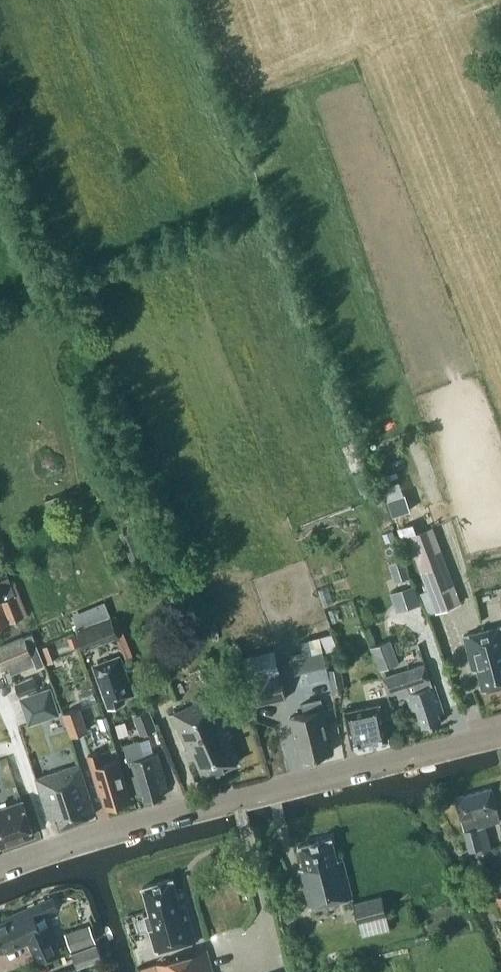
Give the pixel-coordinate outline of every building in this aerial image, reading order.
[(409,534),(437,610),(460,601),(432,526),(409,534)] [(402,556),(388,561),(395,580),(409,574),(402,556)] [(25,615),(9,575),(0,578),(0,625),(25,615)] [(153,597),(166,592),(162,582),(149,587),(153,597)] [(413,582),(389,590),(395,609),(419,601),(413,582)] [(77,630),(83,643),(117,630),(112,616),(77,630)] [(484,688),(500,684),(500,624),(464,634),(473,669),(478,668),(484,688)] [(36,663),(38,666),(45,663),(33,632),(0,646),(0,664),(1,667),(8,664),(12,673),(36,663)] [(76,635),(68,638),(72,648),(80,644),(76,635)] [(372,645),(380,669),(400,661),(391,638),(372,645)] [(322,644),(292,652),(297,672),(328,664),(322,644)] [(252,690),(255,704),(287,696),(275,648),(244,655),(253,690),(252,690)] [(102,670),(97,672),(109,707),(125,701),(124,697),(134,693),(123,662),(120,654),(98,662),(102,670)] [(432,684),(425,663),(383,676),(389,695),(399,692),(400,695),(406,692),(412,709),(417,708),(423,726),(441,721),(439,712),(444,711),(435,683),(432,684)] [(327,670),(333,693),(345,690),(339,667),(327,670)] [(38,688),(33,676),(15,683),(20,694),(38,688)] [(40,690),(49,717),(60,713),(51,687),(40,690)] [(195,755),(204,776),(239,760),(228,735),(234,732),(216,693),(170,713),(176,727),(178,726),(188,748),(186,749),(190,758),(195,755)] [(295,714),(290,715),(292,724),(301,757),(334,749),(323,707),(321,698),(303,702),(305,712),(295,714)] [(390,700),(380,703),(383,715),(393,713),(390,700)] [(345,710),(353,746),(388,738),(383,715),(380,703),(345,710)] [(64,712),(72,734),(88,729),(80,706),(64,712)] [(135,711),(143,730),(156,725),(148,706),(135,711)] [(107,715),(99,718),(102,728),(111,725),(107,715)] [(139,738),(124,743),(139,795),(144,793),(146,800),(164,795),(162,789),(168,787),(158,752),(144,756),(139,738)] [(101,791),(105,805),(131,798),(119,757),(103,762),(100,751),(88,754),(100,792),(101,791)] [(62,823),(96,812),(80,762),(36,777),(49,817),(59,814),(62,823)] [(498,820),(489,787),(455,796),(470,849),(481,845),(478,834),(486,832),(484,824),(498,820)] [(2,845),(34,834),(23,800),(0,808),(0,840),(2,845)] [(304,868),(300,869),(309,908),(351,898),(341,858),(337,859),(332,838),(298,846),(304,868)] [(148,912),(144,913),(154,951),(194,939),(183,901),(179,903),(172,878),(141,887),(148,912)] [(4,952),(19,945),(20,946),(28,942),(37,961),(60,950),(49,926),(41,930),(34,917),(56,906),(51,896),(5,917),(7,920),(0,923),(0,944),(4,952)] [(384,915),(380,898),(354,903),(358,921),(384,915)] [(95,940),(89,924),(65,933),(71,949),(95,940)] [(103,957),(97,943),(72,952),(78,967),(103,957)] [(205,948),(157,962),(160,971),(212,971),(205,948)]
